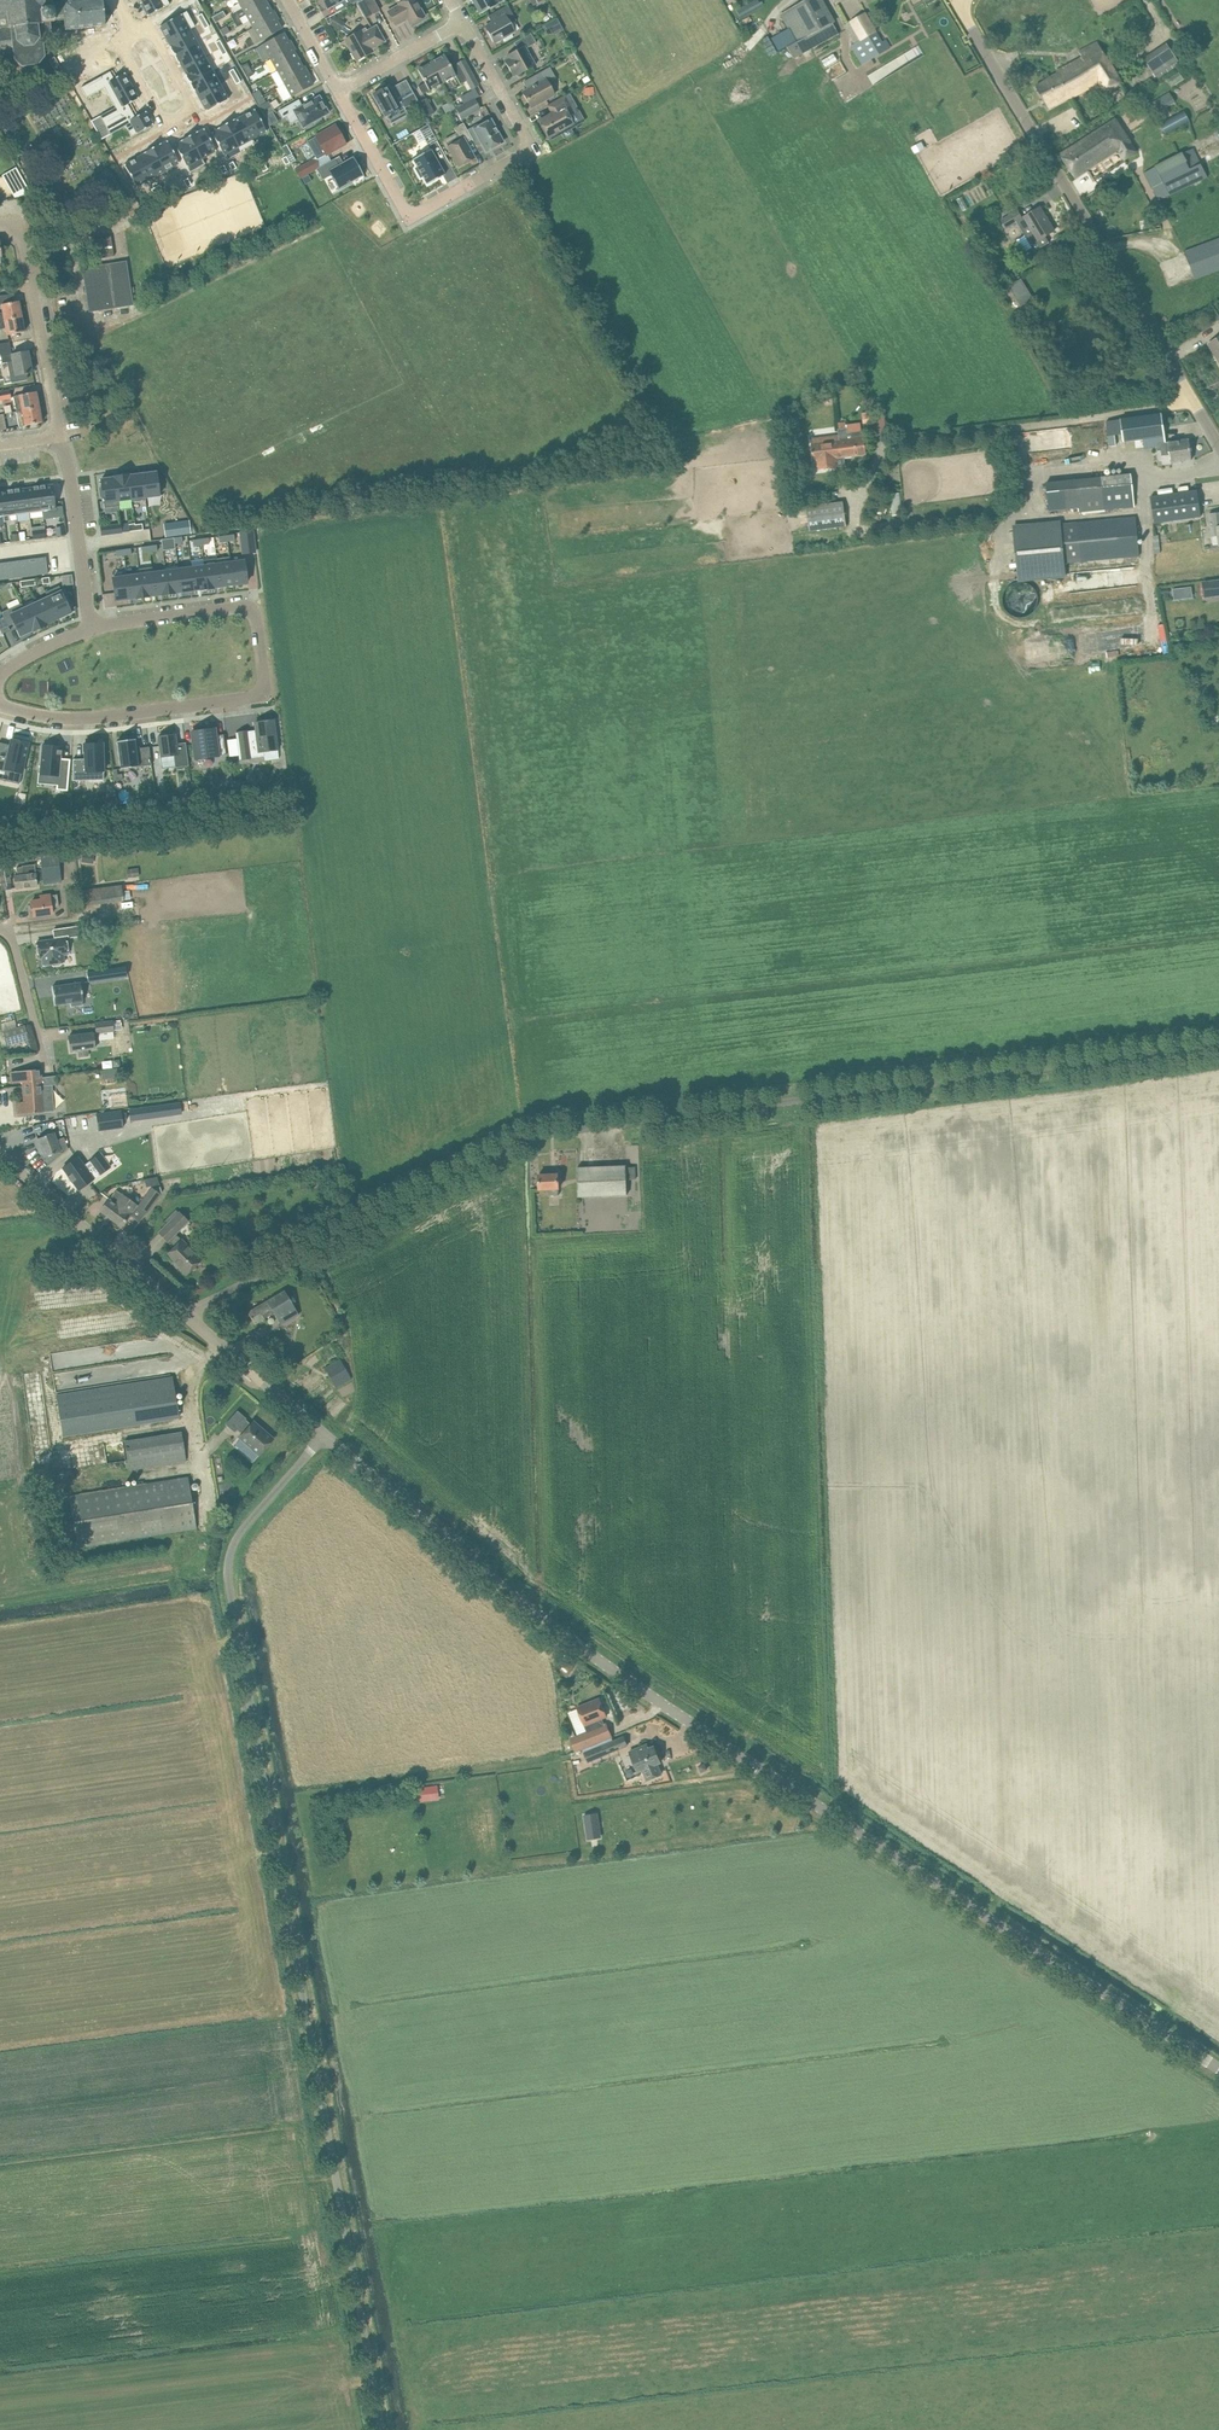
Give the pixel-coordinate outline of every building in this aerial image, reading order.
[(13,55),(14,61),(21,66),(39,64),(45,56),(44,46),(47,45),(52,40),(49,22),(64,20),(65,30),(105,25),(103,10),(102,0),(84,0),(76,1),(76,0),(62,0),(56,1),(56,0),(0,0),(0,16),(7,15),(8,28),(10,28),(13,55)] [(140,3),(148,16),(151,14),(152,15),(157,12),(157,11),(169,4),(167,0),(145,0),(140,3)] [(239,2),(246,15),(267,3),(265,0),(242,0),(239,2)] [(362,0),(323,0),(327,9),(342,0),(347,8),(362,0)] [(365,18),(380,10),(374,0),(362,0),(356,3),(365,18)] [(389,15),(395,25),(403,21),(402,20),(406,17),(410,25),(425,17),(419,6),(421,4),(419,0),(405,0),(398,4),(399,5),(387,12),(389,15)] [(473,4),(474,3),(480,14),(490,8),(496,5),(494,0),(471,0),(473,4)] [(759,6),(757,0),(746,0),(735,4),(739,13),(759,6)] [(788,47),(794,58),(839,33),(820,0),(812,0),(782,16),(796,42),(788,47)] [(267,3),(246,15),(253,28),(274,16),(267,3)] [(492,33),(490,35),(495,43),(503,38),(504,41),(513,36),(511,34),(514,32),(509,24),(516,20),(507,6),(488,16),(492,23),(488,25),(492,33)] [(187,11),(159,26),(167,41),(195,26),(187,11)] [(215,22),(226,17),(223,11),(212,16),(215,22)] [(854,44),(865,63),(892,48),(887,40),(884,42),(866,11),(845,23),(856,42),(854,44)] [(234,21),(240,18),(237,12),(230,16),(234,21)] [(201,14),(197,16),(200,23),(205,20),(201,14)] [(330,25),(341,32),(347,23),(336,16),(335,14),(326,19),(330,25)] [(13,55),(10,28),(8,28),(7,15),(0,16),(0,56),(13,55)] [(281,29),(274,16),(253,28),(260,41),(281,29)] [(564,28),(558,17),(543,25),(548,33),(556,33),(564,28)] [(240,18),(234,21),(237,27),(243,24),(240,18)] [(205,20),(200,23),(204,29),(209,27),(205,20)] [(195,26),(167,41),(170,46),(170,47),(174,55),(197,43),(190,29),(195,26)] [(361,31),(355,34),(345,40),(356,60),(373,51),(371,49),(384,41),(376,26),(363,33),(361,31)] [(226,27),(220,30),(224,36),(230,33),(226,27)] [(270,58),(291,46),(284,33),(263,45),(270,58)] [(531,33),(514,43),(518,50),(506,56),(508,59),(504,61),(513,76),(516,74),(517,75),(535,65),(526,49),(536,43),(531,33)] [(245,42),(248,48),(255,44),(251,38),(245,42)] [(220,40),(216,42),(220,48),(224,46),(220,40)] [(197,43),(174,55),(179,64),(180,63),(183,69),(205,57),(197,43)] [(1049,109),(1059,103),(1071,97),(1071,98),(1100,82),(1105,92),(1119,84),(1097,43),(1079,52),(1082,58),(1057,71),(1058,73),(1037,86),(1049,109)] [(224,46),(220,48),(223,55),(228,52),(224,46)] [(291,46),(270,58),(277,71),(298,59),(291,46)] [(1156,76),(1177,61),(1169,49),(1147,63),(1156,76)] [(431,62),(442,83),(455,76),(460,84),(467,81),(471,89),(478,86),(464,59),(457,63),(458,65),(451,68),(444,55),(431,62)] [(205,57),(183,69),(186,74),(185,75),(190,83),(213,71),(205,57)] [(62,70),(56,59),(50,63),(56,73),(62,70)] [(298,59),(277,71),(284,84),(305,72),(298,59)] [(442,83),(431,62),(417,69),(425,83),(418,87),(422,94),(442,83)] [(244,72),(250,69),(247,63),(241,66),(244,72)] [(550,67),(543,71),(533,76),(537,84),(522,92),(531,108),(554,95),(548,83),(556,78),(550,67)] [(233,69),(229,71),(232,78),(237,75),(233,69)] [(254,75),(250,69),(244,72),(247,78),(254,75)] [(213,71),(190,83),(194,92),(195,91),(198,97),(220,85),(213,71)] [(110,72),(81,88),(86,98),(104,88),(110,98),(132,86),(125,73),(114,79),(110,72)] [(313,85),(305,72),(284,84),(292,97),(313,85)] [(237,75),(232,78),(236,84),(240,82),(237,75)] [(220,85),(198,97),(206,111),(228,99),(220,85)] [(385,116),(386,115),(391,124),(408,114),(404,108),(418,101),(413,93),(398,102),(389,85),(373,94),(385,116)] [(115,108),(100,116),(105,125),(131,111),(128,104),(139,98),(132,86),(110,98),(115,108)] [(256,99),(262,96),(259,90),(253,94),(256,99)] [(1155,103),(1160,111),(1177,101),(1172,92),(1155,103)] [(262,96),(256,99),(259,105),(266,102),(262,96)] [(565,96),(558,100),(548,106),(552,113),(538,121),(548,138),(573,124),(564,108),(570,104),(565,96)] [(321,100),(319,97),(302,106),(298,100),(279,111),(283,118),(294,111),(303,127),(305,126),(305,128),(314,123),(313,122),(328,113),(326,110),(328,109),(323,99),(321,100)] [(427,117),(434,113),(426,98),(418,102),(427,117)] [(456,109),(461,119),(479,109),(474,99),(456,109)] [(94,101),(87,105),(90,109),(96,105),(94,101)] [(260,106),(264,115),(271,111),(266,103),(260,106)] [(254,109),(240,117),(254,143),(255,143),(253,139),(267,132),(254,109)] [(1161,123),(1167,134),(1191,121),(1185,110),(1161,123)] [(131,111),(105,125),(110,135),(125,126),(131,137),(144,130),(145,131),(150,128),(150,127),(153,125),(146,111),(135,117),(131,111)] [(272,112),(265,116),(270,125),(277,121),(272,112)] [(100,116),(91,121),(96,130),(99,129),(103,127),(105,125),(100,116)] [(234,120),(226,124),(241,152),(242,152),(241,151),(254,143),(240,117),(234,120)] [(1070,148),(1060,155),(1075,178),(1082,173),(1088,169),(1095,164),(1119,149),(1125,158),(1136,151),(1115,119),(1070,148)] [(467,130),(472,139),(476,147),(482,144),(486,151),(503,142),(491,120),(478,127),(476,125),(467,130)] [(463,123),(456,127),(454,128),(460,140),(448,147),(459,167),(474,158),(466,143),(472,139),(467,130),(463,123)] [(217,130),(211,133),(226,160),(241,152),(226,124),(217,129),(217,130)] [(423,127),(419,129),(428,146),(429,146),(437,141),(428,124),(423,127)] [(99,129),(96,130),(101,139),(110,135),(105,125),(103,127),(99,129)] [(307,142),(317,160),(345,144),(335,126),(307,142)] [(197,132),(189,136),(204,164),(205,164),(202,159),(216,151),(204,129),(198,132),(197,132)] [(181,142),(175,145),(190,172),(204,164),(189,136),(180,141),(181,142)] [(161,144),(152,148),(165,171),(179,163),(167,141),(161,144)] [(286,144),(282,147),(287,156),(292,154),(286,144)] [(144,154),(139,157),(151,179),(165,171),(152,148),(144,153),(144,154)] [(1181,154),(1156,167),(1170,194),(1207,175),(1192,148),(1181,154)] [(427,184),(445,174),(431,149),(413,159),(417,167),(415,168),(421,178),(423,177),(427,184)] [(331,176),(338,190),(363,176),(364,178),(365,178),(353,157),(339,165),(336,159),(340,157),(339,156),(318,168),(316,169),(322,179),(320,181),(321,181),(331,176)] [(139,157),(124,165),(136,187),(151,179),(139,157)] [(295,169),(300,178),(316,169),(318,168),(313,159),(295,169)] [(1160,200),(1170,194),(1156,167),(1145,173),(1160,200)] [(308,175),(302,179),(306,184),(311,181),(308,175)] [(1035,251),(1039,249),(1049,243),(1045,236),(1054,231),(1040,207),(1022,218),(1017,211),(1002,220),(1007,228),(1017,222),(1035,251)] [(966,232),(972,243),(977,240),(970,229),(966,232)] [(111,237),(105,238),(93,239),(95,259),(114,257),(111,237)] [(1206,275),(1218,270),(1218,238),(1184,251),(1195,279),(1206,275)] [(127,262),(95,267),(83,268),(90,311),(133,304),(127,262)] [(1021,304),(1031,298),(1021,281),(1011,287),(1021,304)] [(21,317),(19,301),(15,302),(14,294),(0,296),(0,305),(2,305),(3,312),(0,313),(0,321),(21,317)] [(21,317),(0,321),(0,329),(6,328),(7,335),(24,332),(21,317)] [(1208,344),(1215,355),(1217,354),(1218,357),(1218,337),(1208,344)] [(32,372),(28,351),(1,357),(2,363),(13,361),(15,375),(25,373),(26,375),(28,374),(27,373),(32,372)] [(8,389),(0,391),(0,400),(10,398),(8,389)] [(36,392),(13,396),(16,411),(22,410),(39,407),(36,392)] [(866,395),(860,398),(863,404),(869,400),(866,395)] [(22,410),(16,411),(19,427),(25,426),(42,422),(39,407),(22,410)] [(1169,446),(1166,446),(1161,414),(1106,421),(1108,435),(1122,433),(1125,451),(1158,446),(1158,450),(1160,450),(1161,457),(1171,456),(1171,463),(1192,460),(1189,439),(1168,442),(1169,446)] [(797,417),(791,418),(793,431),(799,430),(797,417)] [(847,428),(838,430),(840,442),(841,442),(842,457),(866,454),(865,447),(867,446),(866,440),(864,439),(863,438),(862,431),(850,433),(851,435),(848,436),(847,428)] [(840,442),(813,446),(814,459),(817,459),(818,469),(825,468),(837,466),(836,458),(842,457),(841,442),(840,442)] [(142,474),(146,500),(146,497),(159,495),(158,488),(161,488),(160,480),(157,481),(156,472),(142,474)] [(129,475),(128,475),(132,502),(146,500),(142,474),(129,476),(129,475)] [(1131,474),(1077,479),(1048,482),(1051,509),(1080,506),(1080,511),(1134,506),(1131,474)] [(128,475),(115,477),(119,506),(118,501),(131,499),(131,502),(132,502),(128,475)] [(119,506),(115,477),(114,477),(114,478),(101,480),(102,488),(100,488),(101,496),(103,496),(104,508),(119,506)] [(42,511),(50,510),(50,509),(56,508),(53,485),(39,487),(42,511)] [(29,513),(42,511),(39,487),(26,489),(29,513)] [(17,515),(29,513),(26,489),(13,491),(17,515)] [(879,504),(890,509),(897,494),(886,489),(879,504)] [(1154,523),(1189,518),(1201,517),(1197,490),(1150,497),(1154,523)] [(4,522),(10,521),(9,516),(17,515),(13,491),(0,492),(4,522)] [(843,502),(807,507),(811,530),(846,526),(843,502)] [(1210,526),(1212,536),(1218,535),(1218,536),(1218,513),(1209,514),(1210,526)] [(1013,528),(1018,580),(1066,575),(1065,561),(1139,554),(1136,516),(1063,522),(1013,528)] [(189,521),(164,524),(166,536),(191,533),(189,521)] [(102,527),(101,527),(102,535),(122,533),(122,531),(121,524),(102,527)] [(66,526),(56,528),(57,536),(67,535),(66,526)] [(56,528),(48,529),(49,537),(57,535),(56,528)] [(252,531),(240,532),(243,554),(255,552),(252,531)] [(11,535),(12,542),(20,541),(19,533),(11,535)] [(174,538),(161,539),(162,544),(163,551),(176,549),(175,544),(174,538)] [(38,575),(48,573),(46,557),(36,558),(38,575)] [(229,557),(216,559),(220,586),(233,585),(229,557)] [(231,563),(230,557),(229,557),(233,585),(247,583),(244,561),(231,563)] [(28,559),(30,576),(38,575),(36,558),(28,559)] [(21,577),(30,576),(28,559),(19,560),(21,577)] [(217,565),(204,566),(207,589),(213,588),(213,587),(220,586),(216,559),(217,565)] [(11,561),(13,578),(21,577),(19,560),(11,561)] [(4,579),(13,578),(11,561),(2,563),(4,579)] [(191,565),(178,567),(181,592),(194,590),(191,565)] [(192,568),(191,565),(194,590),(201,589),(201,590),(207,589),(204,566),(192,568)] [(178,567),(165,568),(168,594),(175,593),(174,592),(181,592),(178,567)] [(139,572),(143,597),(149,597),(149,596),(155,595),(152,568),(139,569),(139,572)] [(165,571),(152,573),(155,595),(162,594),(162,595),(168,594),(165,568),(165,571)] [(139,572),(126,574),(130,598),(136,598),(143,597),(139,572)] [(126,577),(112,578),(115,600),(130,598),(126,574),(126,577)] [(52,587),(72,584),(71,575),(50,578),(52,587)] [(1218,596),(1218,581),(1204,582),(1206,597),(1218,596)] [(46,592),(58,618),(71,612),(68,605),(70,604),(66,597),(64,598),(59,586),(46,592)] [(1173,588),(1173,599),(1193,599),(1192,587),(1173,588)] [(48,598),(36,603),(46,625),(46,624),(58,618),(46,592),(45,592),(48,598)] [(21,604),(33,630),(46,625),(36,603),(24,609),(22,603),(21,604)] [(33,630),(21,604),(8,610),(14,623),(20,636),(33,630),(33,631),(33,630)] [(3,617),(7,627),(8,626),(14,623),(8,610),(7,610),(1,613),(3,617)] [(0,619),(0,629),(2,634),(10,630),(8,626),(7,627),(3,617),(0,619)] [(256,730),(236,733),(239,760),(264,756),(263,751),(278,749),(274,720),(255,723),(256,730)] [(193,743),(195,759),(226,755),(223,734),(215,735),(214,728),(191,732),(193,743)] [(175,734),(158,736),(161,758),(174,756),(175,768),(189,766),(185,743),(176,744),(175,734)] [(135,739),(117,741),(117,742),(121,768),(120,768),(120,769),(151,765),(149,747),(139,748),(140,750),(136,750),(135,740),(135,739)] [(9,770),(7,781),(19,784),(28,743),(27,743),(25,743),(25,742),(23,742),(21,742),(21,741),(19,741),(19,742),(15,741),(15,740),(12,740),(10,745),(0,742),(0,768),(9,770)] [(43,745),(40,774),(57,776),(56,790),(67,790),(70,759),(60,758),(61,747),(43,745)] [(102,746),(84,747),(85,761),(73,762),(73,784),(105,782),(102,746)] [(245,786),(235,787),(236,795),(246,794),(245,786)] [(162,791),(155,792),(157,808),(164,807),(162,791)] [(115,795),(107,796),(108,815),(118,814),(115,795)] [(155,798),(137,801),(139,810),(157,808),(155,798)] [(128,847),(129,856),(137,855),(136,846),(128,847)] [(79,856),(80,865),(91,864),(91,855),(79,856)] [(57,856),(41,858),(44,880),(60,878),(57,856)] [(2,878),(3,890),(11,889),(8,860),(0,861),(0,863),(2,878)] [(14,876),(16,888),(37,886),(34,865),(21,866),(22,867),(16,868),(17,875),(14,876)] [(42,869),(35,870),(36,882),(44,881),(44,880),(42,869)] [(80,891),(82,905),(134,900),(133,886),(80,891)] [(33,916),(52,913),(52,908),(58,907),(56,895),(49,896),(48,895),(40,896),(40,900),(31,901),(33,916)] [(79,926),(68,928),(69,937),(81,936),(79,926)] [(66,937),(37,942),(39,958),(42,958),(43,965),(52,964),(53,966),(60,965),(61,962),(64,962),(63,955),(68,954),(66,937)] [(110,969),(87,972),(88,982),(126,976),(125,967),(110,969)] [(81,982),(52,986),(55,1005),(71,1003),(71,1007),(83,1005),(82,1001),(83,1001),(81,982)] [(130,1020),(112,1021),(112,1026),(118,1025),(119,1042),(116,1042),(117,1052),(131,1051),(130,1020)] [(113,1033),(112,1022),(95,1023),(96,1033),(113,1033)] [(25,1025),(3,1031),(5,1040),(20,1036),(21,1041),(28,1039),(25,1025)] [(95,1048),(93,1033),(69,1036),(70,1051),(78,1050),(79,1058),(88,1056),(87,1049),(95,1048)] [(119,1068),(110,1070),(111,1078),(120,1077),(119,1068)] [(33,1088),(42,1087),(41,1081),(40,1069),(11,1072),(11,1082),(22,1082),(23,1085),(26,1085),(26,1087),(33,1087),(33,1088)] [(48,1086),(42,1087),(33,1088),(33,1087),(26,1087),(26,1085),(23,1085),(24,1102),(17,1102),(18,1114),(54,1111),(52,1086),(48,1086)] [(179,1102),(129,1109),(130,1112),(131,1120),(139,1119),(138,1117),(173,1113),(173,1114),(179,1102)] [(121,1110),(96,1114),(99,1131),(123,1127),(121,1110)] [(45,1157),(56,1153),(60,1151),(67,1149),(63,1138),(57,1140),(54,1132),(38,1138),(45,1157)] [(77,1157),(63,1167),(68,1175),(67,1176),(68,1178),(70,1177),(72,1180),(71,1181),(72,1183),(73,1182),(79,1190),(94,1179),(92,1177),(99,1172),(100,1174),(110,1167),(100,1153),(84,1165),(77,1157)] [(577,1168),(578,1180),(578,1197),(627,1195),(626,1180),(636,1179),(635,1167),(626,1167),(626,1166),(577,1168)] [(558,1173),(539,1174),(540,1190),(549,1189),(549,1196),(559,1195),(558,1189),(559,1189),(558,1173)] [(157,1177),(146,1179),(147,1186),(159,1184),(157,1177)] [(150,1187),(136,1205),(137,1205),(146,1212),(159,1194),(150,1187)] [(146,1212),(136,1205),(116,1190),(101,1211),(121,1226),(129,1215),(139,1222),(146,1212)] [(202,1259),(193,1251),(181,1239),(175,1233),(188,1221),(179,1212),(159,1232),(168,1241),(169,1240),(175,1246),(167,1254),(180,1266),(178,1267),(186,1275),(202,1259)] [(285,1290),(248,1312),(254,1324),(273,1313),(281,1325),(299,1314),(285,1290)] [(340,1359),(324,1368),(336,1388),(351,1379),(351,1378),(351,1379),(350,1378),(340,1360),(340,1359)] [(173,1377),(57,1395),(63,1435),(179,1416),(178,1411),(173,1377)] [(258,1454),(259,1455),(274,1438),(273,1437),(272,1435),(268,1431),(266,1431),(253,1421),(250,1424),(245,1419),(246,1418),(237,1411),(226,1424),(234,1431),(237,1428),(242,1433),(239,1438),(247,1445),(249,1443),(260,1453),(258,1454)] [(129,1470),(174,1462),(186,1460),(181,1432),(124,1442),(129,1470)] [(102,1451),(88,1454),(89,1462),(104,1460),(102,1451)] [(77,1547),(185,1530),(197,1528),(188,1477),(69,1496),(77,1547)] [(575,1667),(567,1662),(560,1673),(568,1678),(575,1667)] [(590,1715),(579,1720),(584,1733),(571,1738),(576,1751),(611,1736),(606,1724),(603,1725),(599,1715),(614,1709),(609,1698),(587,1707),(590,1715)] [(601,1746),(585,1753),(588,1762),(605,1755),(627,1746),(624,1737),(612,1741),(601,1746)] [(662,1774),(657,1764),(661,1762),(654,1746),(646,1749),(644,1745),(630,1751),(638,1772),(643,1770),(647,1780),(662,1774)] [(704,1763),(698,1766),(701,1772),(708,1769),(704,1763)] [(436,1786),(416,1788),(417,1801),(438,1799),(436,1786)] [(587,1814),(590,1838),(602,1836),(599,1812),(587,1814)]
